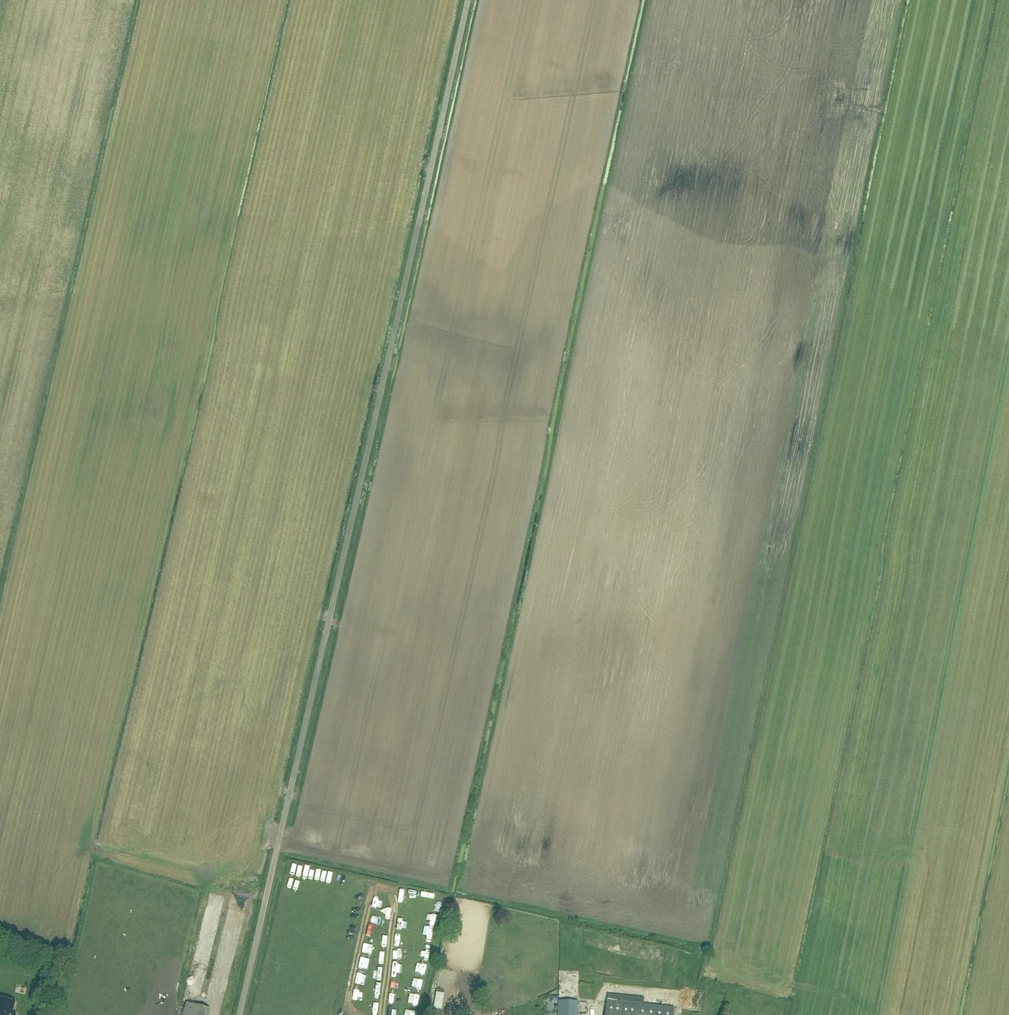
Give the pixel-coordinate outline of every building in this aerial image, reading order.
[(577,1014),(578,972),(559,971),(558,1014),(577,1014)] [(442,1010),(443,993),(435,993),(434,1010),(442,1010)] [(15,1004),(0,1001),(0,1014),(15,1014),(12,1014),(15,1004)] [(674,1009),(606,1001),(605,1014),(673,1014),(674,1009)]
